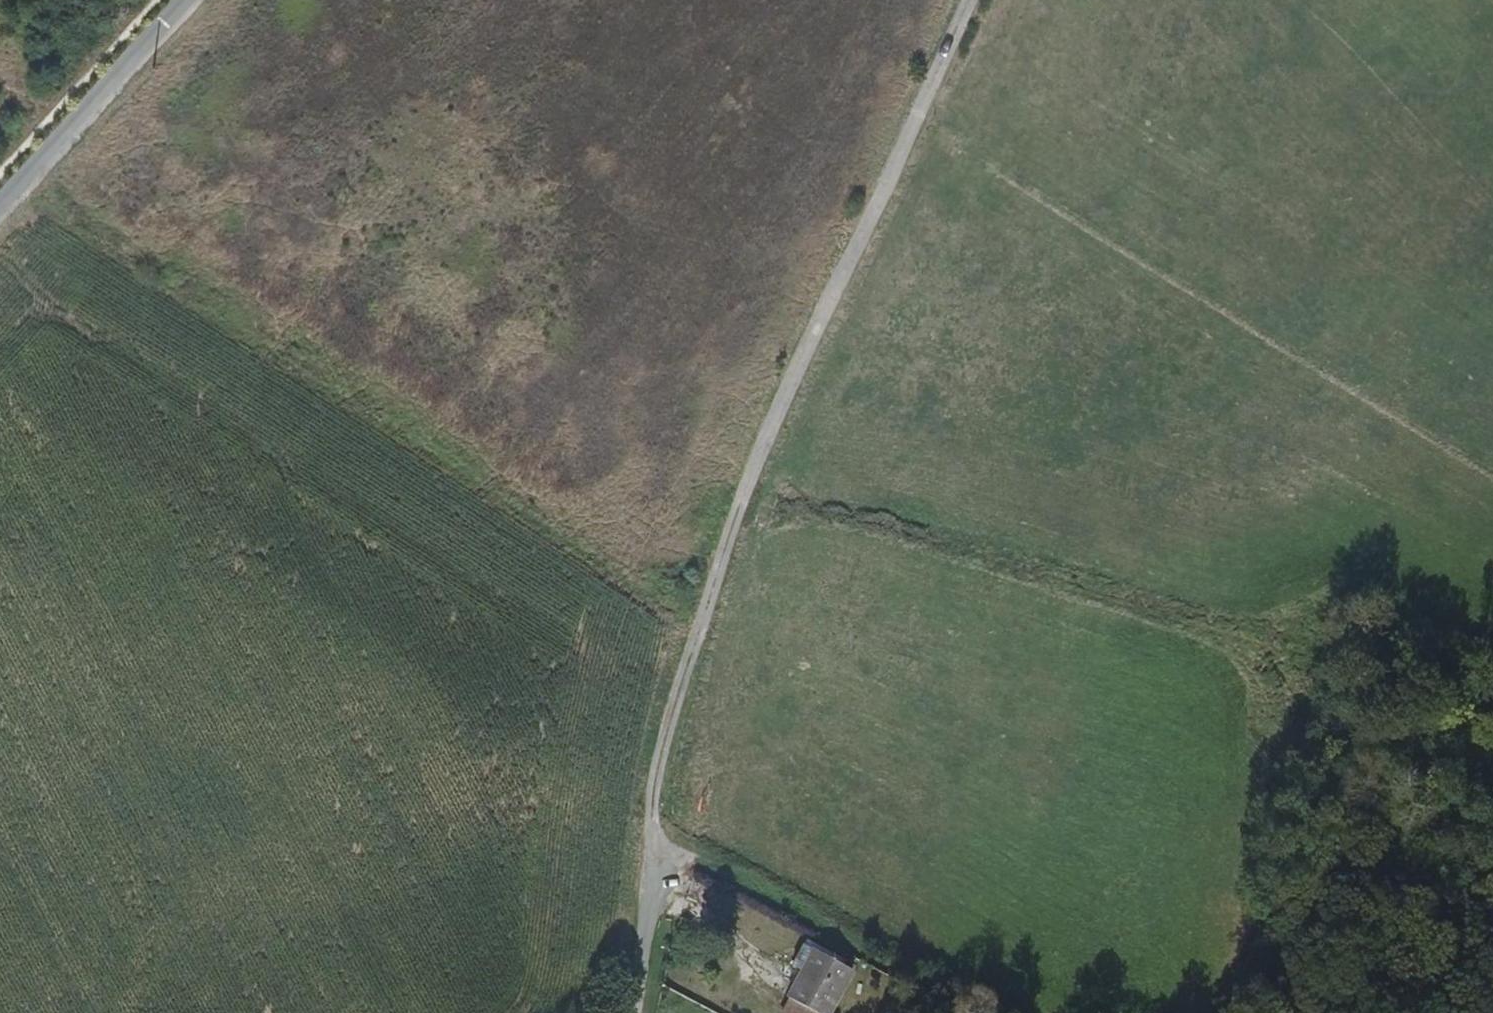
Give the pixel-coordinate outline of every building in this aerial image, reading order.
[(790,998),(817,1012),(830,1012),(851,972),(804,946),(793,966),(803,973),(790,998)] [(783,1010),(788,1012),(817,1012),(790,998),(783,1010)]
